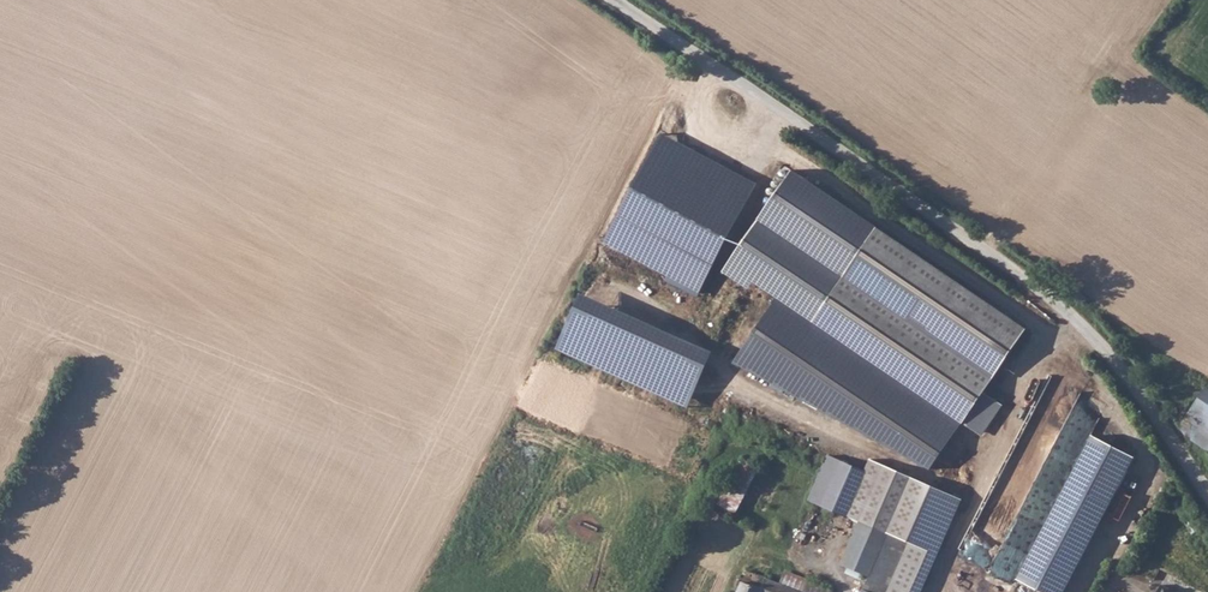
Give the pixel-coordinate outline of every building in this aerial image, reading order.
[(765,182),(668,134),(614,243),(706,293),(765,182)] [(739,269),(978,423),(1034,321),(803,169),(739,269)] [(725,346),(594,284),(570,346),(699,404),(725,346)] [(1207,421),(1207,386),(1206,385),(1178,426),(1183,434),(1195,441),(1207,421)] [(1028,409),(979,536),(994,551),(1002,543),(992,567),(1003,579),(1009,581),(1019,578),(1031,549),(1029,541),(1018,530),(1015,537),(1011,523),(1014,522),(1025,511),(1042,518),(1049,516),(1053,505),(1064,495),(1059,477),(1049,473),(1055,468),(1050,448),(1061,445),(1070,449),(1060,439),(1054,445),(1061,427),(1052,418),(1028,409)] [(1195,441),(1207,450),(1207,421),(1195,441)] [(1147,451),(1105,426),(1022,584),(1036,591),(1072,591),(1147,451)] [(813,478),(816,479),(807,499),(859,518),(888,528),(909,536),(889,591),(911,591),(948,484),(864,454),(860,467),(821,452),(813,478)] [(737,515),(762,469),(743,459),(718,505),(737,515)] [(816,479),(813,478),(806,498),(807,499),(816,479)] [(888,528),(859,518),(843,560),(871,571),(888,528)] [(909,536),(888,528),(871,571),(863,591),(889,591),(909,536)] [(810,591),(831,591),(833,586),(783,569),(778,582),(810,591)] [(778,582),(747,572),(739,591),(810,591),(778,582)] [(1154,591),(1175,591),(1159,583),(1154,591)]
